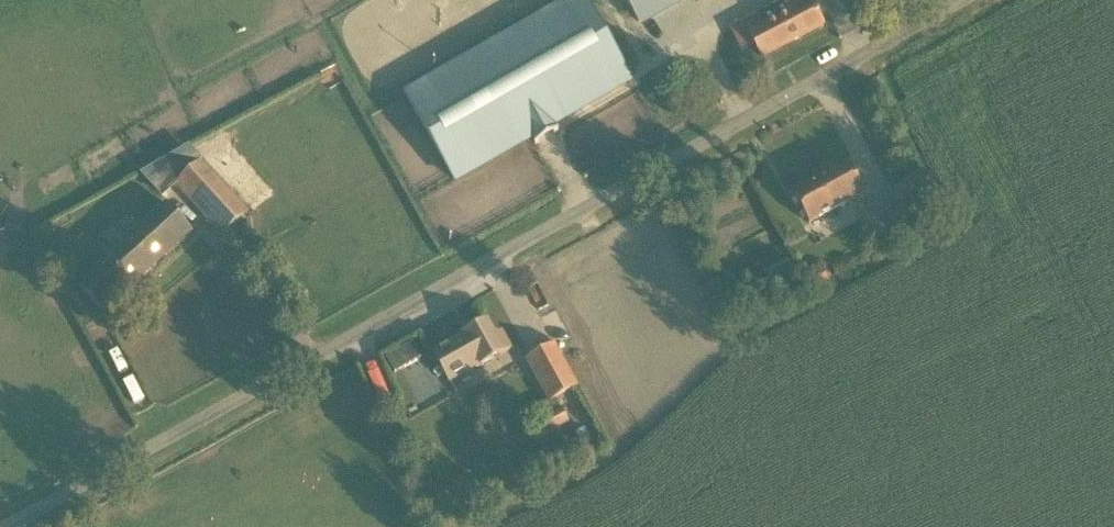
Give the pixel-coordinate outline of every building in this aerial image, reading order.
[(584,0),(576,0),(406,97),(454,180),(531,137),(553,124),(630,80),(584,0)] [(638,30),(693,0),(621,0),(638,30)] [(810,0),(783,0),(782,0),(756,14),(756,15),(762,27),(749,34),(762,58),(823,25),(810,0)] [(792,194),(808,223),(864,193),(845,158),(813,175),(816,181),(792,194)] [(247,213),(229,193),(200,162),(176,184),(205,215),(223,236),(247,213)] [(77,286),(103,314),(192,233),(167,205),(77,286)] [(828,278),(822,266),(807,275),(813,287),(828,278)] [(470,373),(480,367),(510,351),(502,334),(496,337),(487,323),(464,337),(433,353),(450,383),(470,372),(470,373)] [(413,343),(386,358),(395,373),(422,358),(413,343)] [(556,400),(576,388),(578,387),(554,344),(526,360),(550,403),(551,403),(556,412),(545,419),(552,433),(570,423),(562,409),(556,400)] [(226,391),(248,381),(243,370),(222,380),(226,391)]
